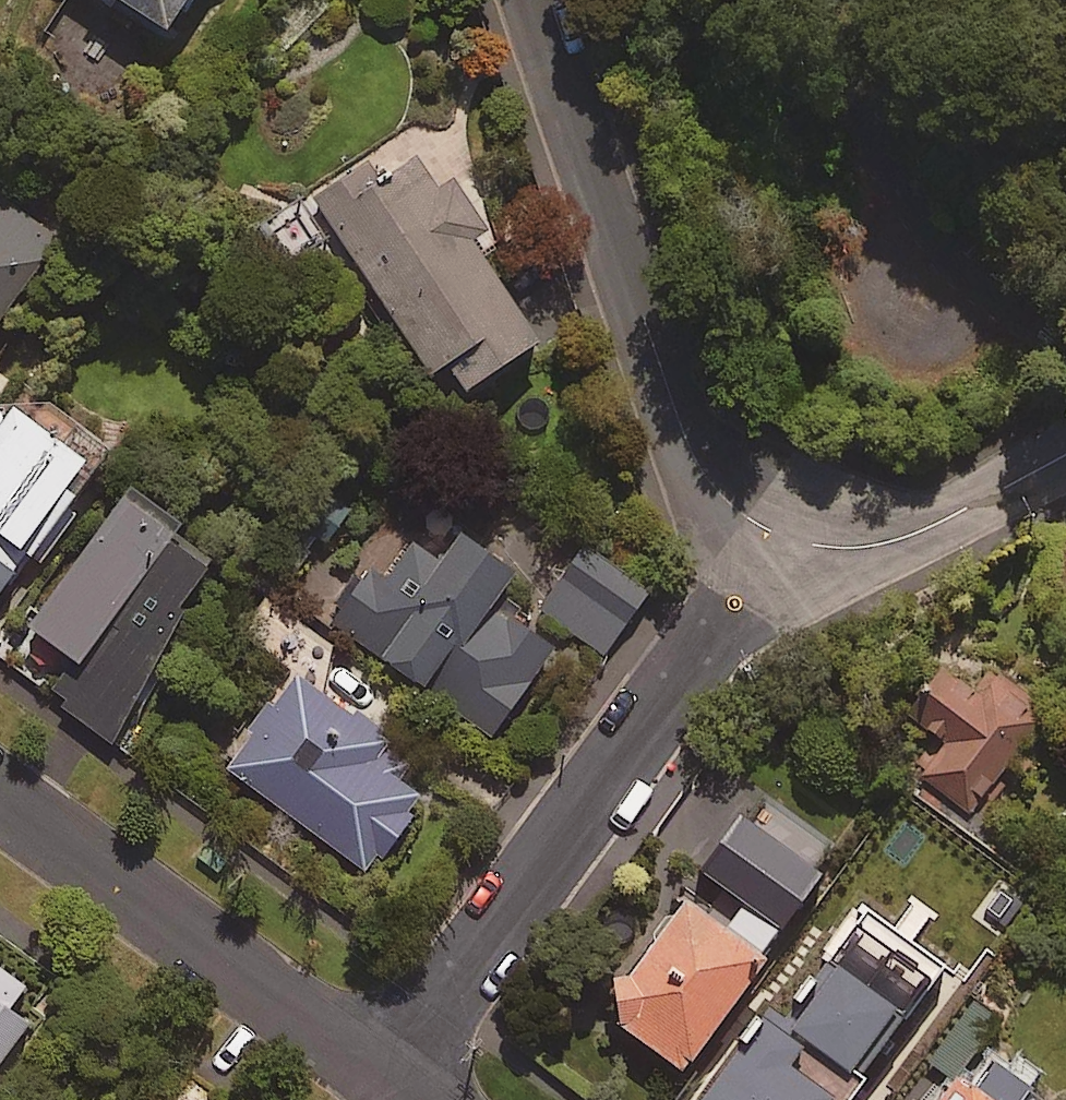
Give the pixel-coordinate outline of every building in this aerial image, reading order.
[(161,35),(185,0),(110,0),(161,35)] [(484,237),(453,192),(441,200),(420,169),(387,191),(368,163),(310,202),(348,259),(334,268),(357,303),(371,294),(427,379),(441,370),(460,397),(537,346),(471,245),(484,237)] [(66,237),(0,191),(0,330),(66,237)] [(23,565),(15,559),(80,470),(0,411),(0,596),(23,565)] [(175,615),(205,572),(169,546),(176,537),(121,497),(22,633),(72,670),(51,698),(113,743),(180,619),(175,615)] [(369,572),(331,622),(488,739),(551,653),(514,625),(524,612),(500,594),(509,580),(452,538),(432,565),(408,547),(382,582),(369,572)] [(648,592),(585,547),(541,610),(603,655),(648,592)] [(433,743),(326,654),(251,756),(384,862),(452,783),(420,755),(433,743)] [(922,821),(969,822),(1005,776),(1005,752),(1037,752),(1038,671),(924,669),(922,821)] [(759,882),(722,854),(598,1019),(677,1079),(784,938),(741,906),(759,882)] [(18,1014),(30,998),(0,976),(0,1071),(34,1026),(18,1014)] [(970,1002),(925,1061),(951,1081),(996,1022),(970,1002)] [(955,1079),(938,1099),(1031,1099),(988,1066),(969,1091),(955,1079)]
